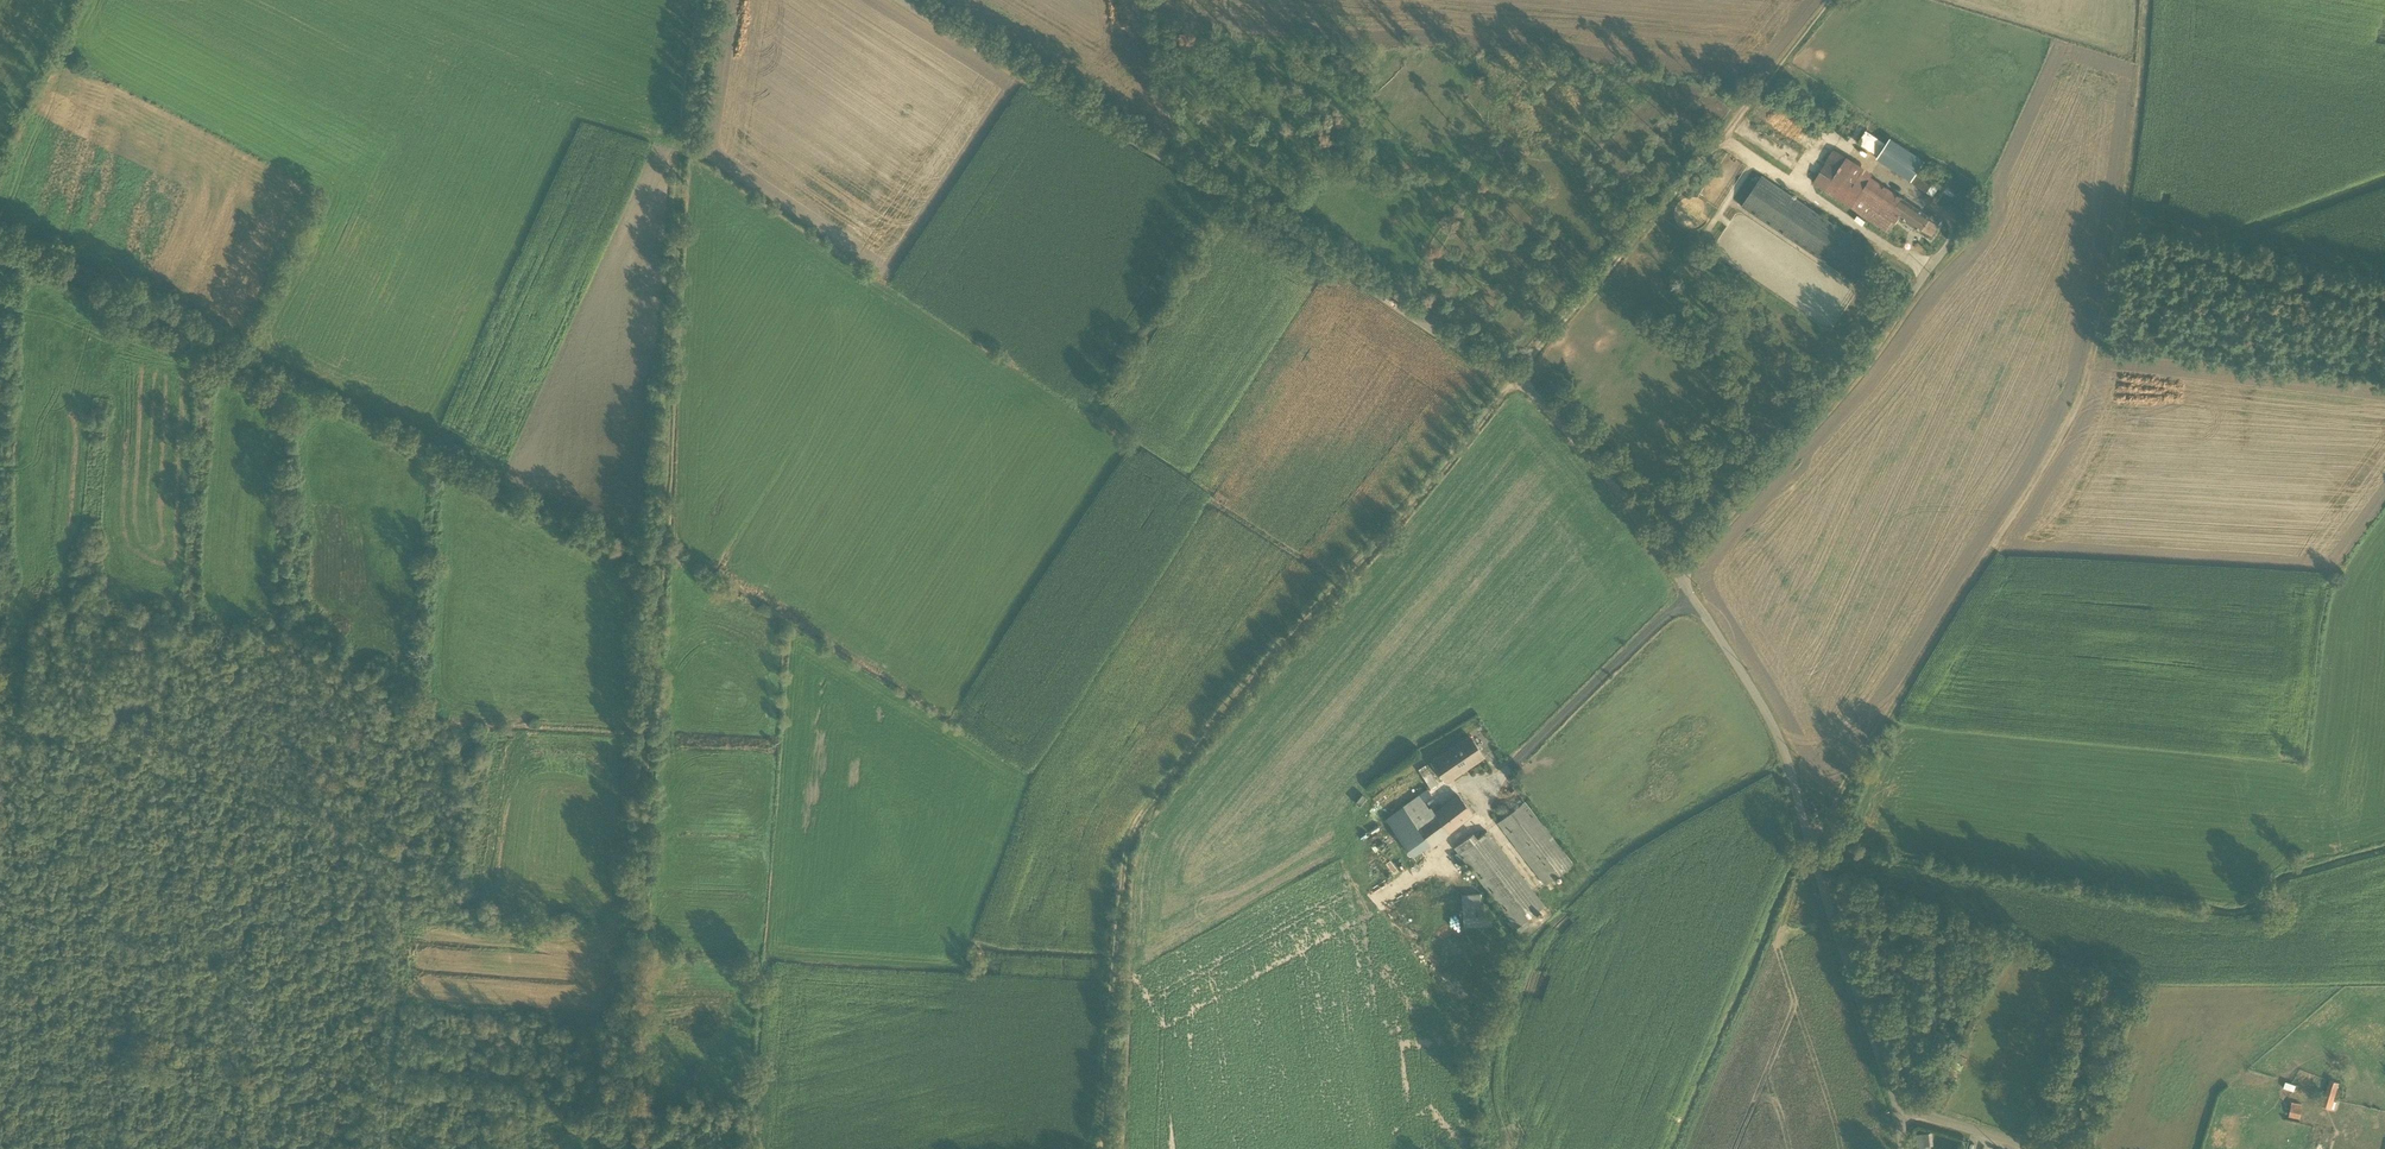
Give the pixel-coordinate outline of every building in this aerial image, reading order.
[(1782,119),(1785,110),(1772,105),(1769,115),(1782,119)] [(1865,131),(1857,143),(1877,156),(1884,144),(1865,131)] [(1890,139),(1877,160),(1910,183),(1924,161),(1890,139)] [(1930,218),(1929,217),(1899,198),(1899,197),(1896,195),(1896,196),(1885,190),(1886,188),(1883,186),(1882,188),(1868,179),(1872,174),(1834,150),(1832,151),(1812,183),(1888,234),(1899,218),(1905,222),(1904,224),(1911,229),(1913,227),(1920,232),(1922,230),(1931,237),(1938,226),(1937,225),(1929,220),(1930,218)] [(1761,176),(1741,206),(1855,283),(1875,252),(1761,176)] [(1934,181),(1925,193),(1932,197),(1940,185),(1934,181)] [(1929,220),(1937,225),(1941,220),(1932,213),(1929,217),(1930,218),(1929,220)] [(1761,295),(1756,300),(1769,310),(1773,304),(1761,295)] [(1445,784),(1484,759),(1469,737),(1431,762),(1445,784)] [(1437,784),(1425,766),(1417,771),(1430,789),(1437,784)] [(1384,818),(1398,837),(1413,857),(1428,846),(1430,849),(1450,835),(1449,834),(1472,816),(1457,796),(1433,814),(1418,794),(1384,818)] [(1573,866),(1524,803),(1497,823),(1544,887),(1573,866)] [(1524,924),(1545,907),(1487,832),(1477,840),(1473,834),(1453,849),(1516,930),(1519,934),(1527,928),(1524,924)] [(1480,894),(1461,895),(1461,896),(1463,928),(1483,928),(1491,927),(1491,916),(1481,917),(1480,894)] [(2093,993),(2085,990),(2077,1013),(2085,1016),(2093,993)] [(2106,1044),(2108,1045),(2108,1046),(2117,1049),(2122,1035),(2113,1032),(2111,1038),(2108,1037),(2106,1044)] [(2327,1079),(2319,1106),(2330,1109),(2338,1082),(2327,1079)] [(2299,1118),(2301,1103),(2289,1101),(2287,1116),(2299,1118)] [(2091,1103),(2079,1103),(2079,1110),(2081,1110),(2081,1120),(2091,1120),(2091,1103)]
